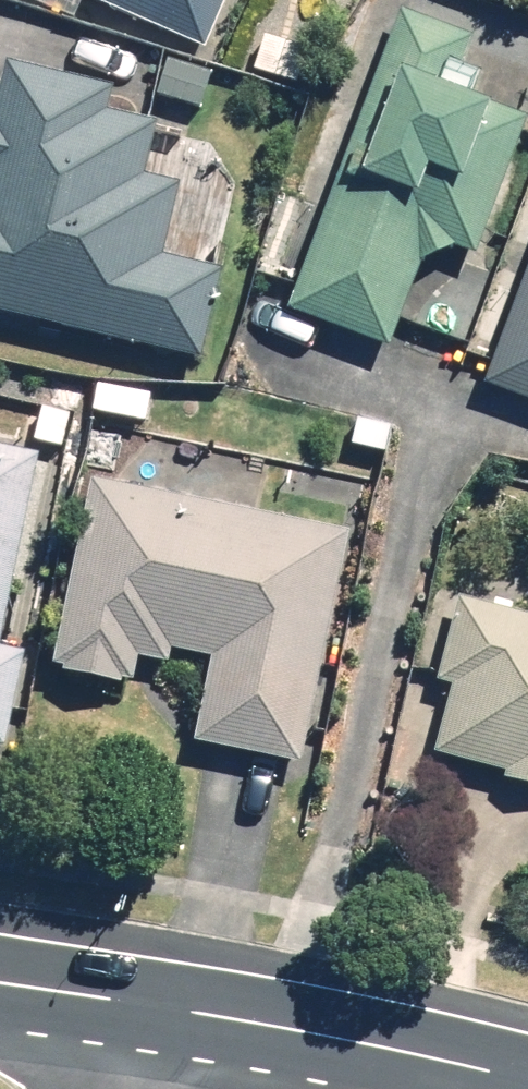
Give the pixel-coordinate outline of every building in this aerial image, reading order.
[(216,51),(239,0),(105,0),(216,51)] [(413,5),(304,304),(408,343),(443,247),(485,262),(527,146),(527,107),(486,92),(495,67),(469,58),(480,30),(413,5)] [(326,48),(265,30),(254,67),(315,85),(326,48)] [(224,71),(168,54),(156,92),(213,108),(224,71)] [(216,354),(238,268),(175,252),(192,180),(155,171),(168,117),(116,104),(121,81),(24,57),(9,118),(0,116),(0,300),(216,354)] [(497,376),(527,388),(527,292),(497,376)] [(48,447),(0,440),(0,737),(25,741),(39,647),(18,644),(48,447)] [(366,528),(96,474),(58,664),(146,682),(151,654),(183,660),(186,645),(226,653),(210,737),(320,759),(366,528)] [(464,593),(424,751),(527,777),(527,609),(464,593)]
